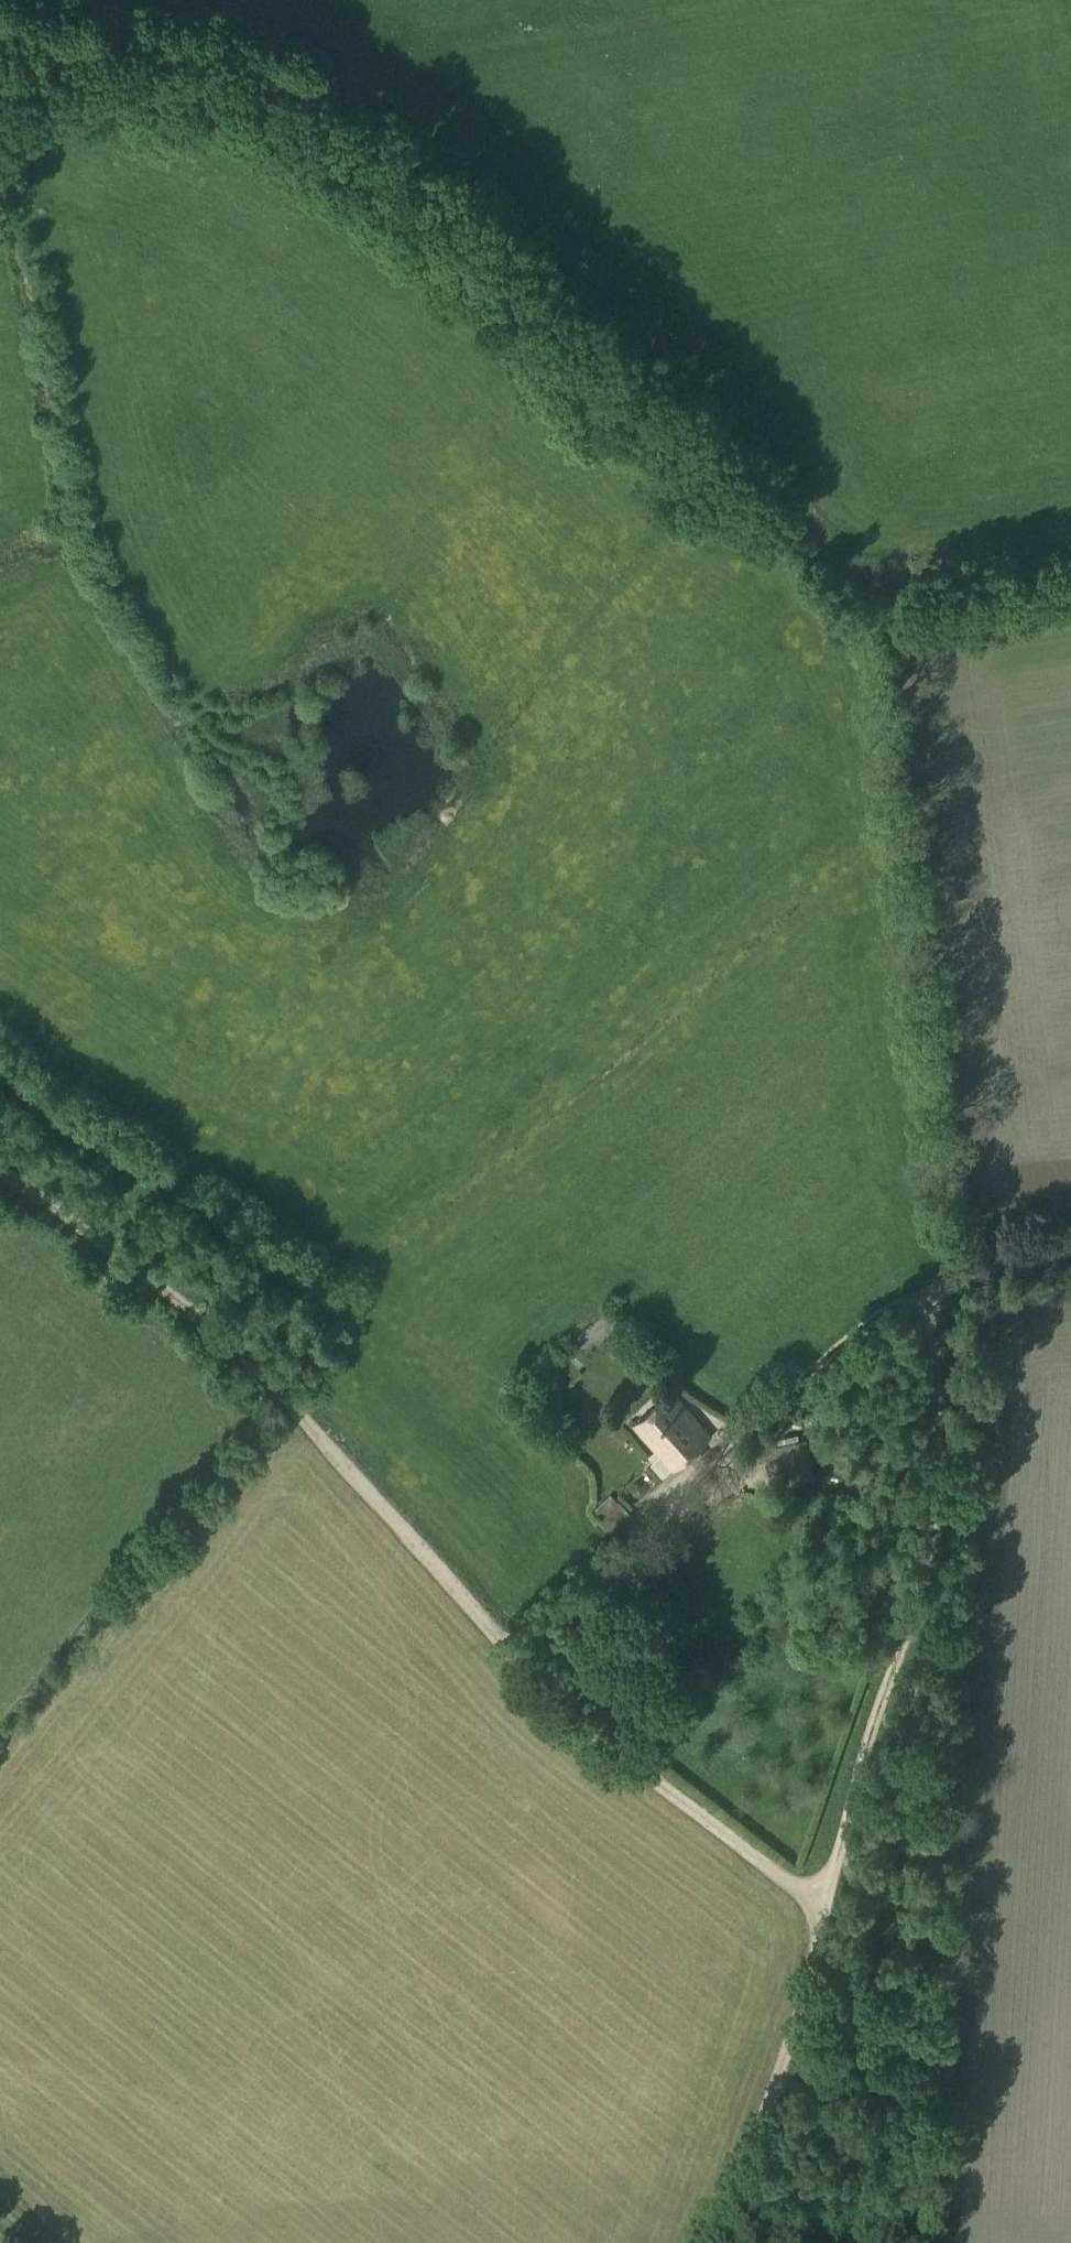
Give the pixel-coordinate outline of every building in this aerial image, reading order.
[(665,1393),(629,1426),(668,1469),(705,1436),(665,1393)] [(807,1439),(776,1446),(784,1488),(816,1482),(807,1439)] [(615,1493),(592,1514),(611,1535),(633,1514),(615,1493)] [(802,1748),(800,1734),(785,1736),(787,1751),(802,1748)]
